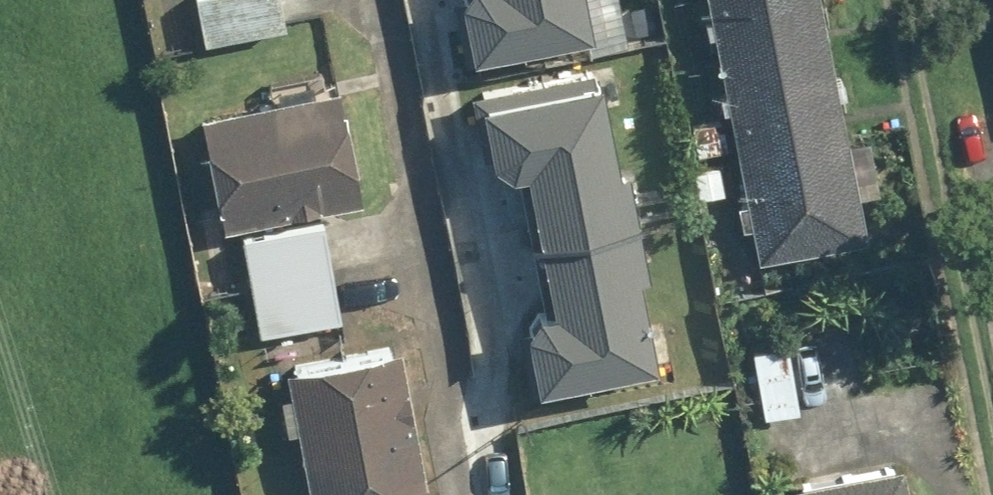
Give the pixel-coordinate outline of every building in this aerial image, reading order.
[(183,47),(279,30),(274,0),(175,0),(183,47)] [(479,65),(599,40),(591,0),(471,0),(467,9),(479,65)] [(841,143),(812,0),(700,0),(755,265),(862,243),(853,198),(875,194),(864,138),(841,143)] [(333,91),(191,120),(214,233),(356,204),(333,91)] [(607,105),(486,130),(498,186),(517,201),(531,198),(542,261),(641,240),(633,189),(625,190),(607,105)] [(320,221),(235,237),(254,336),(339,320),(320,221)] [(529,345),(541,401),(662,376),(644,290),(651,288),(641,240),(542,261),(555,321),(541,324),(529,345)] [(281,374),(269,376),(280,436),(292,434),(302,494),(379,494),(422,487),(397,347),(280,368),(281,374)] [(891,466),(778,489),(780,494),(897,494),(891,466)]
